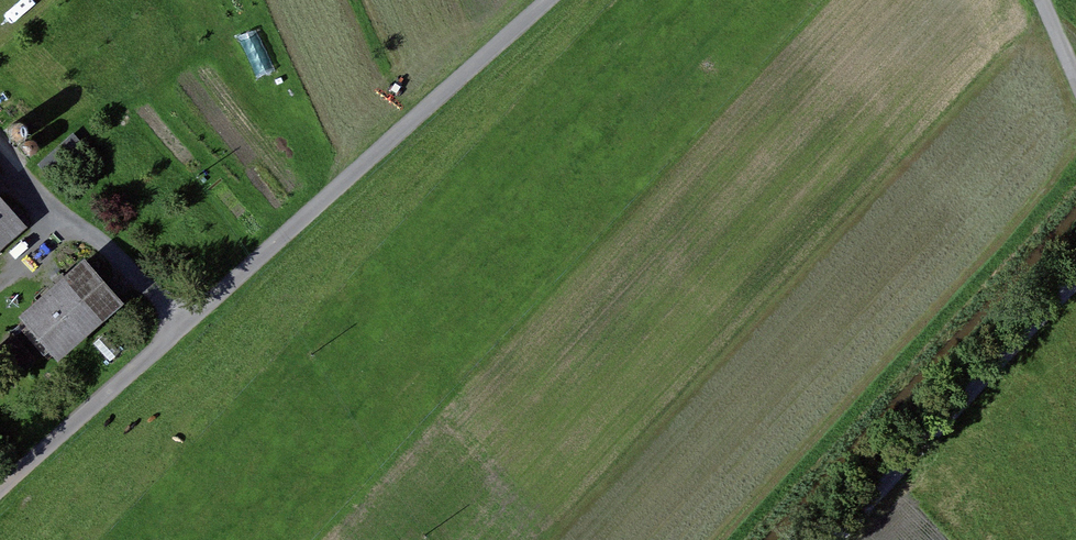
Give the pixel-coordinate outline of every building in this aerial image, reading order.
[(29,226),(0,196),(0,254),(29,226)] [(125,299),(82,251),(13,314),(56,361),(125,299)]
